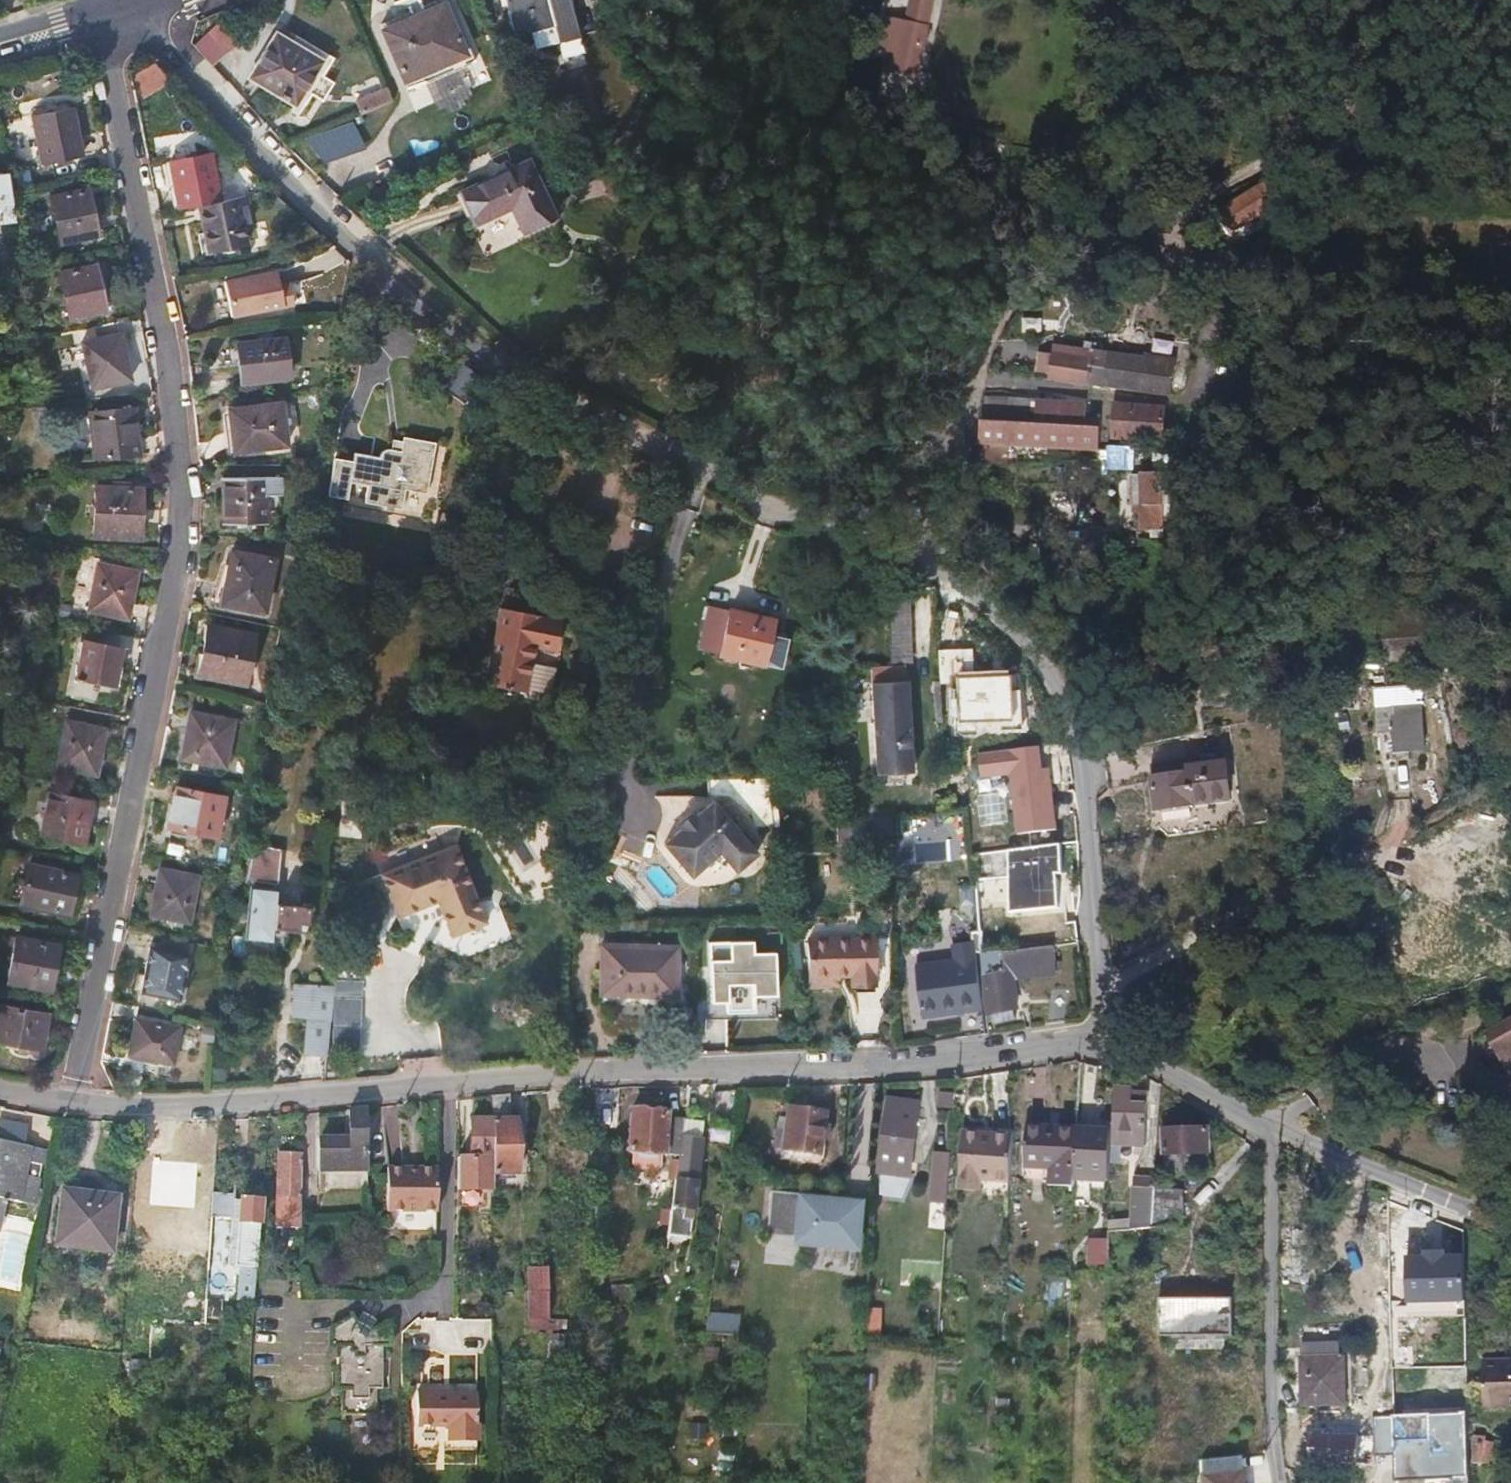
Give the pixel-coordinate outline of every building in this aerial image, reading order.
[(435,0),(424,0),(368,23),(394,88),(460,60),(435,0)] [(513,51),(578,35),(569,0),(501,0),(513,51)] [(905,16),(931,22),(936,0),(908,0),(905,16)] [(921,72),(931,22),(905,16),(887,12),(879,47),(897,51),(894,66),(921,72)] [(194,43),(214,66),(240,44),(220,21),(194,43)] [(316,57),(272,28),(267,34),(259,30),(229,74),(278,105),(284,108),(316,57)] [(132,74),(144,99),(170,86),(158,62),(132,74)] [(365,115),(394,99),(386,85),(357,102),(365,115)] [(72,104),(33,112),(43,162),(83,153),(72,104)] [(361,156),(344,120),(306,137),(323,173),(361,156)] [(167,158),(177,208),(197,203),(204,202),(217,199),(206,151),(167,158)] [(538,219),(514,161),(446,190),(461,226),(496,212),(505,232),(538,219)] [(0,172),(0,213),(11,211),(5,172),(0,172)] [(1282,195),(1272,180),(1207,219),(1218,237),(1283,197),(1282,195)] [(86,187),(51,195),(60,239),(96,232),(86,187)] [(247,240),(236,194),(217,199),(204,202),(197,203),(207,249),(247,240)] [(541,226),(538,219),(505,232),(508,240),(541,226)] [(95,261),(59,268),(67,315),(103,307),(95,261)] [(293,301),(290,286),(279,289),(277,283),(274,267),(224,278),(231,313),(293,301)] [(279,289),(290,286),(288,280),(277,283),(279,289)] [(121,333),(80,341),(88,385),(128,377),(121,333)] [(290,374),(286,336),(238,342),(242,380),(290,374)] [(1097,356),(1050,351),(1051,379),(1090,384),(1090,381),(1142,389),(1143,386),(1171,389),(1175,362),(1097,352),(1097,356)] [(1088,403),(983,397),(983,398),(980,419),(988,420),(986,436),(977,436),(976,443),(1009,445),(1022,445),(1078,446),(1097,447),(1098,427),(1087,427),(1088,403)] [(281,404),(229,408),(232,450),(285,446),(281,404)] [(1163,439),(1164,407),(1115,404),(1113,435),(1163,439)] [(132,406),(88,409),(94,456),(139,450),(132,406)] [(421,490),(420,495),(425,496),(435,448),(402,441),(398,454),(390,453),(382,453),(378,460),(353,456),(351,466),(331,462),(325,491),(328,492),(329,489),(347,493),(348,486),(365,490),(363,496),(374,499),(379,480),(421,490)] [(1007,460),(1009,445),(976,443),(973,457),(1007,460)] [(1132,448),(1106,447),(1107,465),(1130,466),(1132,448)] [(1162,472),(1141,472),(1142,525),(1162,525),(1162,472)] [(263,475),(223,475),(223,521),(263,520),(263,495),(280,494),(280,477),(263,478),(263,475)] [(403,491),(420,495),(421,490),(379,480),(374,499),(363,496),(361,506),(399,512),(403,491)] [(141,486),(95,484),(92,533),(139,534),(141,486)] [(272,558),(232,550),(221,600),(262,609),(272,558)] [(134,569),(97,561),(87,609),(125,616),(134,569)] [(1422,602),(1383,607),(1389,659),(1414,656),(1414,644),(1428,643),(1422,602)] [(774,618),(728,607),(710,603),(700,648),(718,652),(740,657),(748,659),(780,666),(786,637),(770,633),(774,618)] [(539,652),(563,655),(568,617),(499,609),(490,687),(534,693),(539,652)] [(892,611),(893,663),(915,663),(915,611),(892,611)] [(253,634),(207,624),(198,672),(243,681),(253,634)] [(120,647),(82,640),(75,674),(114,681),(120,647)] [(748,659),(740,657),(739,663),(747,665),(748,659)] [(871,678),(875,771),(911,770),(906,676),(871,678)] [(107,703),(111,691),(92,684),(87,695),(107,703)] [(1427,749),(1421,704),(1391,708),(1396,752),(1427,749)] [(233,720),(191,710),(182,756),(225,765),(233,720)] [(105,727),(65,720),(57,763),(95,772),(105,727)] [(1156,807),(1200,802),(1233,799),(1229,760),(1197,762),(1184,763),(1185,771),(1153,775),(1156,807)] [(225,796),(176,786),(168,823),(218,833),(225,796)] [(90,801),(50,793),(42,830),(82,839),(90,801)] [(690,875),(718,850),(734,870),(756,851),(712,800),(695,814),(679,828),(662,842),(690,875)] [(695,814),(692,810),(675,824),(679,828),(695,814)] [(370,867),(380,912),(421,901),(431,936),(465,928),(446,847),(370,867)] [(1058,862),(1020,865),(1022,898),(1069,896),(1068,872),(1059,872),(1058,862)] [(75,873),(27,863),(19,899),(67,910),(75,873)] [(198,874),(159,866),(150,912),(189,920),(198,874)] [(997,878),(977,879),(979,898),(982,929),(983,941),(1004,940),(997,878)] [(306,929),(307,906),(275,903),(276,891),(251,888),(250,901),(246,939),(271,941),(273,926),(306,929)] [(983,941),(982,929),(973,930),(974,942),(961,942),(962,960),(921,963),(926,1016),(957,1014),(959,1035),(961,1035),(981,1033),(983,1032),(979,974),(982,958),(983,955),(983,952),(983,941)] [(738,930),(701,930),(703,1018),(740,1017),(739,972),(717,971),(716,949),(738,948),(738,930)] [(17,937),(7,978),(47,988),(56,942),(17,937)] [(187,951),(150,943),(140,990),(178,997),(187,951)] [(811,949),(805,949),(808,997),(829,995),(829,985),(850,984),(850,990),(874,989),(874,945),(857,946),(820,949),(811,949)] [(1053,946),(983,955),(982,958),(989,1012),(1019,1008),(1015,974),(1055,970),(1053,946)] [(672,949),(598,948),(596,998),(672,998),(672,949)] [(310,1018),(331,1020),(334,985),(295,983),(294,999),(311,1001),(310,1018)] [(347,988),(345,1022),(375,1023),(376,990),(347,988)] [(293,1016),(310,1018),(311,1001),(294,999),(293,1016)] [(0,1008),(0,1038),(41,1047),(48,1012),(1,1003),(0,1008)] [(173,1059),(182,1013),(139,1004),(129,1051),(173,1059)] [(308,1053),(329,1055),(331,1020),(310,1018),(308,1053)] [(1486,1032),(1505,1067),(1510,1064),(1510,1019),(1486,1032)] [(1113,1102),(1112,1130),(1112,1141),(1112,1143),(1149,1144),(1150,1102),(1131,1101),(1131,1089),(1130,1086),(1113,1085),(1113,1102)] [(1150,1090),(1131,1089),(1131,1101),(1150,1102),(1150,1090)] [(507,1094),(494,1095),(494,1118),(494,1131),(493,1172),(514,1172),(515,1120),(509,1120),(507,1094)] [(919,1098),(885,1095),(884,1104),(881,1144),(879,1170),(912,1172),(914,1153),(917,1124),(919,1098)] [(830,1110),(786,1104),(780,1145),(825,1151),(830,1110)] [(681,1134),(683,1116),(665,1115),(665,1108),(631,1106),(628,1147),(661,1150),(662,1144),(680,1145),(681,1134)] [(366,1107),(351,1108),(351,1137),(322,1138),(322,1170),(366,1170),(366,1107)] [(703,1119),(683,1116),(681,1134),(701,1137),(702,1136),(703,1119)] [(470,1155),(457,1156),(457,1191),(493,1190),(493,1172),(494,1131),(494,1118),(470,1118),(470,1155)] [(1166,1128),(1170,1170),(1212,1167),(1207,1125),(1166,1128)] [(1076,1178),(1078,1129),(1052,1127),(1028,1126),(1026,1167),(1053,1168),(1052,1186),(1076,1186),(1076,1178)] [(1079,1129),(1078,1129),(1076,1178),(1110,1180),(1110,1179),(1112,1143),(1112,1141),(1112,1130),(1090,1129),(1079,1129)] [(1012,1176),(1015,1133),(965,1131),(960,1189),(983,1191),(983,1179),(1012,1181),(1012,1176)] [(701,1137),(681,1134),(680,1145),(677,1165),(668,1223),(667,1234),(682,1236),(685,1215),(691,1216),(701,1137)] [(9,1208),(11,1196),(32,1200),(34,1187),(21,1185),(29,1144),(0,1139),(0,1206),(9,1208)] [(953,1154),(953,1151),(936,1150),(933,1193),(932,1199),(950,1200),(950,1194),(953,1154)] [(298,1196),(300,1151),(277,1151),(275,1195),(298,1196)] [(437,1203),(437,1159),(388,1159),(388,1202),(437,1203)] [(666,1240),(667,1234),(668,1223),(677,1165),(668,1165),(658,1239),(666,1240)] [(1053,1168),(1026,1167),(1026,1170),(1026,1185),(1039,1186),(1052,1186),(1053,1168)] [(1154,1192),(1155,1187),(1135,1185),(1131,1229),(1152,1226),(1154,1192)] [(63,1189),(56,1235),(91,1240),(92,1247),(109,1249),(115,1196),(63,1189)] [(482,1196),(493,1195),(493,1190),(457,1191),(457,1205),(481,1205),(482,1196)] [(1173,1190),(1154,1192),(1152,1226),(1157,1225),(1176,1224),(1173,1190)] [(869,1201),(776,1193),(773,1231),(800,1234),(799,1243),(864,1250),(869,1201)] [(236,1302),(253,1302),(254,1292),(255,1269),(255,1267),(260,1204),(260,1202),(239,1200),(239,1201),(233,1201),(233,1195),(211,1194),(210,1219),(230,1220),(226,1268),(239,1269),(236,1302)] [(551,1266),(546,1267),(546,1314),(565,1314),(566,1311),(573,1311),(571,1261),(570,1217),(549,1218),(551,1266)] [(1113,1235),(1090,1235),(1090,1262),(1113,1262),(1113,1235)] [(1421,1255),(1403,1255),(1404,1302),(1463,1301),(1462,1253),(1444,1254),(1444,1249),(1421,1250),(1421,1255)] [(546,1314),(546,1267),(528,1268),(529,1322),(546,1323),(546,1314)] [(629,1282),(609,1283),(609,1295),(630,1294),(629,1282)] [(1234,1292),(1161,1291),(1160,1334),(1234,1334),(1234,1292)] [(872,1305),(867,1331),(881,1333),(885,1307),(872,1305)] [(742,1335),(744,1313),(712,1309),(709,1331),(742,1335)] [(546,1323),(564,1323),(565,1314),(546,1314),(546,1323)] [(343,1390),(342,1416),(376,1417),(377,1391),(382,1391),(383,1352),(390,1351),(390,1321),(367,1336),(352,1315),(333,1327),(333,1358),(338,1358),(338,1389),(343,1390)] [(544,1361),(558,1361),(563,1329),(548,1330),(544,1361)] [(1507,1361),(1507,1355),(1479,1355),(1479,1395),(1509,1394),(1509,1384),(1510,1384),(1510,1361),(1507,1361)] [(1345,1385),(1344,1356),(1302,1356),(1303,1403),(1345,1403),(1345,1385)] [(418,1393),(417,1426),(449,1427),(450,1437),(478,1437),(479,1404),(445,1402),(444,1394),(418,1393)] [(1492,1462),(1493,1436),(1476,1435),(1475,1461),(1492,1462)] [(1196,1457),(1196,1482),(1240,1482),(1239,1456),(1196,1457)]
